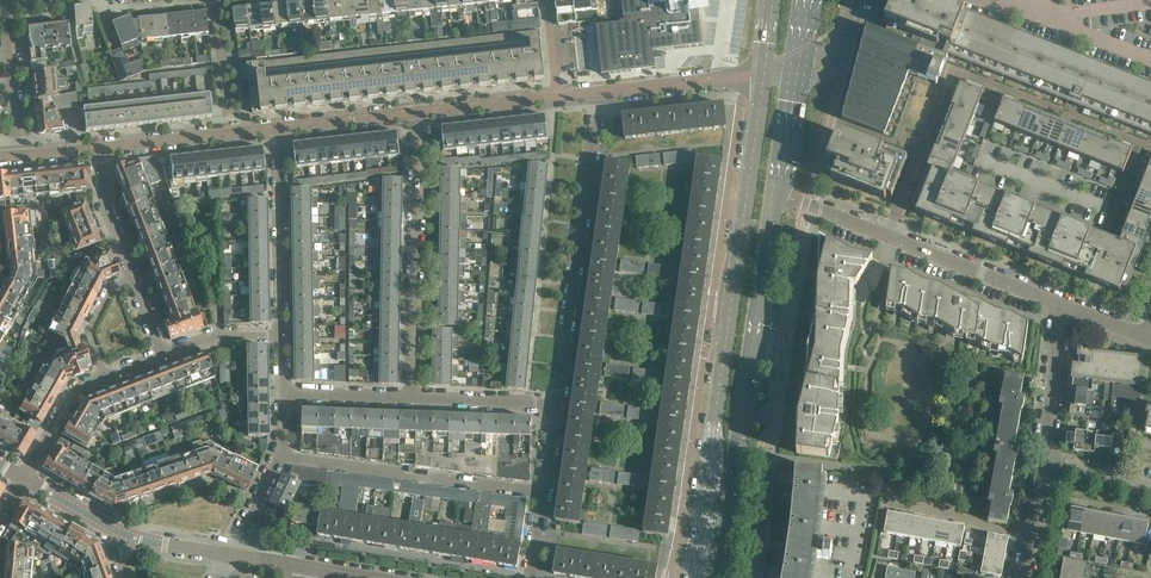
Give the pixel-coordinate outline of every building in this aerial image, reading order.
[(302,2),(304,23),(317,22),(314,1),(313,1),(312,0),(308,0),(307,2),(302,2)] [(314,1),(317,22),(325,21),(326,33),(331,33),(330,20),(328,0),(323,0),(321,0),(316,0),(315,1),(314,1)] [(330,20),(332,36),(336,36),(335,20),(343,19),(341,0),(328,0),(330,20)] [(343,19),(351,18),(353,37),(358,37),(356,18),(354,0),(341,0),(343,19)] [(356,18),(370,16),(368,0),(354,0),(356,18)] [(370,16),(377,15),(378,25),(384,24),(383,15),(382,0),(368,0),(370,16)] [(383,15),(383,22),(389,21),(397,21),(396,13),(397,13),(395,0),(382,0),(383,15)] [(397,13),(404,12),(405,18),(410,17),(410,12),(408,0),(395,0),(397,13)] [(410,12),(410,17),(415,17),(414,11),(423,10),(422,0),(408,0),(410,12)] [(423,10),(431,9),(433,27),(438,27),(436,9),(435,0),(422,0),(423,10)] [(436,9),(439,33),(444,33),(442,22),(442,8),(450,7),(449,0),(435,0),(436,9)] [(450,7),(458,6),(460,20),(464,20),(463,6),(462,0),(449,0),(450,7)] [(477,5),(485,4),(487,28),(492,27),(490,3),(490,0),(476,0),(477,5)] [(490,3),(491,17),(497,16),(495,3),(503,2),(503,0),(490,0),(490,3)] [(559,26),(577,23),(576,11),(574,0),(556,0),(559,26)] [(576,11),(592,9),(597,8),(596,0),(574,0),(576,11)] [(626,22),(597,26),(603,74),(655,68),(653,50),(702,44),(700,44),(696,10),(709,9),(708,0),(623,0),(626,22)] [(885,20),(890,21),(885,33),(947,56),(947,55),(964,12),(941,3),(942,0),(893,0),(885,20)] [(289,4),(288,4),(290,25),(304,23),(302,2),(295,3),(293,1),(290,2),(289,4)] [(280,5),(275,5),(277,26),(290,25),(288,4),(287,4),(285,2),(282,3),(280,5)] [(74,8),(76,29),(77,39),(83,39),(82,33),(93,32),(93,27),(92,18),(91,18),(90,6),(89,6),(87,3),(82,4),(81,7),(80,7),(74,8)] [(262,7),(264,28),(277,26),(275,5),(268,6),(267,4),(264,5),(262,7)] [(264,28),(262,7),(260,7),(258,5),(255,6),(254,7),(248,8),(250,29),(264,28)] [(250,29),(248,8),(242,9),(240,7),(237,8),(235,9),(234,10),(237,30),(250,29)] [(207,33),(205,13),(204,13),(202,11),(199,11),(197,14),(191,14),(194,35),(207,33)] [(947,55),(1069,102),(1070,99),(1080,103),(1079,106),(1150,135),(1150,85),(964,12),(947,55)] [(194,35),(191,14),(186,15),(184,13),(181,13),(179,15),(178,16),(181,36),(194,35)] [(181,36),(178,16),(177,16),(176,14),(173,14),(171,16),(165,17),(167,38),(181,36)] [(167,38),(165,17),(159,18),(157,16),(154,16),(153,18),(152,18),(154,39),(167,38)] [(121,20),(112,23),(123,51),(140,45),(138,39),(131,22),(129,17),(127,18),(125,17),(122,18),(121,20)] [(138,21),(131,22),(138,39),(140,39),(141,41),(154,39),(152,18),(150,19),(149,17),(146,17),(145,19),(138,20),(138,21)] [(541,27),(540,18),(525,19),(521,20),(522,29),(541,27)] [(520,20),(506,22),(507,30),(521,29),(520,20)] [(506,22),(492,23),(493,32),(507,31),(506,22)] [(68,23),(54,25),(57,48),(57,46),(65,45),(65,47),(70,47),(68,23)] [(1143,24),(1144,30),(1148,30),(1148,35),(1150,35),(1150,23),(1143,24)] [(54,25),(41,26),(44,50),(44,47),(52,46),(52,49),(57,48),(54,25)] [(885,33),(867,25),(867,26),(867,27),(843,117),(842,117),(842,118),(884,135),(885,134),(909,73),(937,84),(937,82),(947,56),(885,33)] [(29,28),(27,28),(28,38),(29,38),(29,42),(32,48),(29,49),(31,65),(42,63),(41,54),(39,50),(44,50),(41,26),(29,28)] [(400,96),(407,96),(545,80),(543,57),(543,54),(540,31),(243,64),(240,65),(240,69),(242,80),(249,79),(251,97),(252,103),(253,113),(400,96)] [(366,34),(359,34),(360,46),(367,45),(366,34)] [(344,40),(333,41),(334,49),(345,48),(344,40)] [(331,41),(319,42),(319,45),(319,50),(332,49),(331,41)] [(311,51),(319,50),(319,45),(319,42),(311,43),(311,51)] [(302,44),(293,45),(293,53),(302,52),(302,44)] [(253,50),(252,50),(253,51),(253,58),(267,57),(266,49),(259,50),(253,50)] [(241,52),(239,53),(239,59),(243,59),(253,58),(253,51),(241,52)] [(210,55),(197,57),(197,64),(211,63),(210,55)] [(184,58),(170,59),(171,66),(184,65),(184,58)] [(126,60),(114,64),(120,81),(147,71),(143,59),(128,65),(126,60)] [(61,68),(66,68),(75,66),(74,60),(61,62),(61,66),(61,68)] [(84,64),(75,66),(80,83),(90,83),(84,64)] [(77,74),(75,66),(66,68),(67,75),(77,74)] [(55,69),(32,73),(33,82),(56,80),(55,69)] [(56,80),(33,82),(34,92),(57,89),(56,80)] [(967,80),(965,85),(960,83),(956,94),(978,103),(985,87),(967,80)] [(57,89),(34,92),(35,100),(58,96),(58,95),(57,89)] [(58,96),(35,100),(35,105),(48,103),(49,110),(56,109),(56,110),(79,109),(76,92),(58,95),(58,96)] [(211,93),(197,94),(200,119),(211,118),(212,118),(210,104),(212,103),(211,93)] [(197,94),(185,96),(188,120),(200,119),(197,94)] [(978,103),(956,94),(952,105),(974,114),(978,103)] [(1016,100),(1005,95),(994,122),(1005,127),(1016,100)] [(185,96),(174,97),(177,122),(188,120),(185,96)] [(174,97),(163,98),(166,123),(177,122),(174,97)] [(163,98),(151,100),(154,124),(166,123),(163,98)] [(151,100),(139,101),(142,126),(154,124),(151,100)] [(1016,100),(1005,127),(1016,131),(1025,108),(1015,104),(1016,100)] [(139,101),(128,102),(131,127),(142,126),(139,101)] [(128,102),(117,103),(119,128),(131,127),(128,102)] [(48,103),(35,105),(38,133),(64,131),(56,110),(56,109),(49,110),(48,103)] [(117,103),(105,105),(108,129),(119,128),(117,103)] [(723,104),(690,108),(692,131),(726,128),(723,104)] [(105,105),(94,106),(97,131),(108,129),(105,105)] [(974,114),(952,105),(947,116),(970,124),(974,114)] [(97,131),(94,106),(80,108),(82,118),(84,118),(85,132),(91,131),(97,131)] [(690,108),(657,111),(659,135),(692,131),(690,108)] [(1036,112),(1025,108),(1016,131),(1027,135),(1036,112)] [(657,111),(623,115),(626,139),(659,135),(657,111)] [(1046,116),(1036,112),(1027,135),(1037,139),(1046,116)] [(539,115),(535,116),(538,140),(550,139),(549,129),(547,129),(546,115),(539,116),(539,115)] [(535,116),(523,117),(526,142),(538,140),(535,116)] [(970,124),(947,116),(943,126),(966,135),(970,124)] [(1057,121),(1046,116),(1037,139),(1048,143),(1057,121)] [(523,117),(512,118),(515,143),(526,142),(523,117)] [(512,118),(501,120),(503,144),(515,143),(512,118)] [(501,120),(489,121),(492,146),(503,144),(501,120)] [(489,121),(477,122),(480,147),(492,146),(489,121)] [(1067,125),(1057,121),(1048,143),(1059,148),(1067,125)] [(469,148),(480,147),(477,122),(466,124),(469,148)] [(466,124),(454,125),(457,150),(469,148),(466,124)] [(442,126),(442,127),(443,140),(441,141),(442,151),(457,150),(454,125),(442,126)] [(1078,129),(1067,125),(1059,148),(1069,152),(1078,129)] [(962,146),(966,135),(943,126),(939,137),(962,146)] [(1089,133),(1078,129),(1069,152),(1080,156),(1089,133)] [(391,132),(386,132),(389,157),(403,156),(401,145),(399,145),(398,131),(391,132)] [(892,197),(907,158),(843,133),(838,131),(827,159),(832,161),(827,172),(833,174),(831,178),(885,199),(886,195),(892,197)] [(386,132),(375,134),(378,158),(389,157),(386,132)] [(1099,137),(1089,133),(1080,156),(1091,160),(1099,137)] [(375,134),(363,135),(366,160),(378,158),(375,134)] [(363,135),(352,136),(355,161),(366,160),(363,135)] [(352,136),(341,138),(344,162),(355,161),(352,136)] [(962,146),(939,137),(935,147),(957,156),(962,146)] [(1110,142),(1099,137),(1091,160),(1101,164),(1110,142)] [(341,138),(329,139),(332,164),(344,162),(341,138)] [(329,139),(317,140),(320,165),(332,164),(329,139)] [(317,140),(306,142),(309,166),(320,165),(317,140)] [(1120,146),(1110,142),(1101,164),(1112,168),(1123,141),(1122,141),(1120,146)] [(1134,146),(1123,141),(1112,168),(1123,173),(1134,146)] [(296,157),(293,157),(295,168),(309,166),(306,142),(295,143),(294,143),(296,157)] [(255,147),(250,148),(253,173),(266,171),(265,160),(263,161),(261,147),(255,148),(255,147)] [(957,156),(935,147),(930,158),(953,167),(957,156)] [(1136,147),(1133,156),(1130,163),(1135,165),(1137,166),(1143,150),(1141,149),(1136,147)] [(250,148),(239,149),(241,174),(253,173),(250,148)] [(230,175),(241,174),(239,149),(227,150),(230,175)] [(227,150),(215,152),(218,177),(230,175),(227,150)] [(692,150),(664,153),(664,160),(665,165),(693,162),(693,157),(692,150)] [(215,152),(204,153),(207,178),(218,177),(215,152)] [(204,153),(192,154),(195,179),(207,178),(204,153)] [(192,154),(181,156),(184,180),(195,179),(192,154)] [(660,154),(636,156),(637,165),(637,168),(661,165),(660,160),(660,154)] [(171,171),(169,171),(170,182),(184,180),(181,156),(170,157),(169,157),(171,171)] [(481,156),(470,157),(470,163),(481,162),(481,165),(482,165),(481,159),(481,156)] [(127,209),(128,208),(153,198),(148,186),(161,181),(150,157),(137,160),(126,164),(126,163),(124,164),(122,160),(114,163),(116,167),(114,167),(124,194),(122,195),(127,209)] [(698,158),(694,192),(717,195),(721,162),(698,158)] [(953,167),(930,158),(912,205),(917,207),(916,211),(1119,292),(1121,288),(1126,290),(1135,267),(1130,265),(1136,251),(1141,253),(1145,242),(1122,234),(1119,242),(950,175),(953,167)] [(607,161),(605,178),(628,182),(631,165),(607,161)] [(48,170),(47,170),(50,194),(60,193),(60,194),(67,193),(67,191),(90,189),(88,177),(89,177),(89,175),(91,173),(90,169),(88,167),(88,165),(86,165),(86,164),(80,165),(81,166),(54,169),(53,168),(48,168),(48,170)] [(524,172),(523,177),(525,178),(546,180),(548,166),(546,166),(530,164),(529,172),(526,172),(524,172)] [(6,211),(5,199),(11,199),(11,198),(50,194),(47,170),(46,170),(45,169),(40,169),(40,170),(14,173),(14,172),(9,173),(9,174),(2,175),(2,173),(0,174),(0,212),(6,211)] [(367,171),(367,172),(367,178),(368,178),(368,176),(380,175),(379,169),(367,171)] [(443,169),(442,183),(464,184),(467,184),(467,178),(465,178),(460,178),(460,170),(447,169),(444,169),(443,169)] [(521,183),(521,191),(527,192),(545,194),(546,180),(525,178),(523,177),(522,183),(521,183)] [(605,178),(600,212),(623,215),(628,182),(605,178)] [(378,187),(378,193),(383,193),(402,193),(403,179),(385,179),(385,183),(384,183),(383,187),(378,187)] [(1143,180),(1139,191),(1150,196),(1150,183),(1143,180)] [(360,183),(346,184),(346,192),(360,192),(360,183)] [(442,183),(442,197),(461,198),(461,196),(460,196),(460,189),(464,189),(467,190),(467,184),(464,184),(442,183)] [(294,189),(294,203),(313,203),(313,192),(311,192),(311,189),(294,189)] [(1139,191),(1135,202),(1150,208),(1150,196),(1139,191)] [(521,200),(520,205),(523,206),(544,208),(545,194),(527,192),(526,200),(523,200),(521,200)] [(694,192),(689,225),(712,228),(717,195),(694,192)] [(378,201),(378,207),(402,207),(402,193),(383,193),(383,201),(378,201)] [(442,197),(442,212),(461,212),(465,212),(465,206),(461,206),(461,198),(442,197)] [(142,244),(142,245),(166,236),(152,200),(153,200),(153,198),(128,208),(129,209),(128,210),(130,214),(131,214),(140,239),(139,239),(141,245),(142,244)] [(247,202),(247,214),(266,214),(266,199),(248,200),(248,202),(247,202)] [(1135,202),(1131,212),(1150,220),(1150,208),(1135,202)] [(87,210),(84,203),(78,205),(77,203),(71,205),(72,207),(67,209),(60,212),(76,252),(91,246),(90,244),(99,241),(98,239),(99,239),(97,234),(96,235),(87,210)] [(313,203),(294,203),(294,217),(313,216),(313,203)] [(37,204),(6,207),(6,213),(38,209),(37,204)] [(60,212),(67,209),(65,204),(54,209),(56,214),(60,212)] [(520,205),(520,211),(522,211),(525,211),(525,218),(524,218),(523,220),(542,222),(544,208),(523,206),(520,205)] [(173,215),(169,206),(163,208),(167,217),(173,215)] [(378,207),(378,213),(383,213),(383,220),(402,221),(402,207),(378,207)] [(494,207),(494,215),(502,216),(502,207),(494,207)] [(6,213),(6,214),(4,214),(4,216),(3,216),(3,221),(5,221),(8,247),(6,247),(7,253),(8,253),(8,254),(32,252),(27,211),(6,213)] [(53,211),(47,213),(50,219),(56,217),(53,211)] [(442,212),(442,226),(461,226),(461,212),(442,212)] [(600,212),(595,245),(619,249),(623,215),(600,212)] [(1131,212),(1126,223),(1149,232),(1150,227),(1150,220),(1131,212)] [(266,214),(247,214),(248,227),(267,227),(266,214)] [(313,216),(294,217),(294,230),(313,230),(313,216)] [(493,218),(493,229),(501,230),(501,218),(493,218)] [(359,220),(350,220),(350,232),(359,232),(359,220)] [(401,234),(402,221),(383,220),(383,234),(401,234)] [(523,220),(522,234),(541,236),(542,222),(523,220)] [(1149,232),(1126,223),(1122,234),(1145,242),(1149,232)] [(689,225),(684,258),(707,261),(712,228),(689,225)] [(442,226),(441,240),(459,241),(459,231),(460,231),(461,226),(442,226)] [(267,227),(248,227),(248,241),(267,241),(267,227)] [(313,230),(294,230),(294,244),(313,244),(313,230)] [(492,231),(491,247),(498,248),(499,231),(492,231)] [(401,234),(383,234),(382,248),(401,248),(401,234)] [(522,234),(521,248),(539,249),(541,236),(522,234)] [(181,274),(166,236),(142,245),(143,246),(142,247),(144,252),(145,251),(155,276),(154,277),(156,282),(157,281),(157,283),(181,274)] [(851,255),(819,237),(817,314),(808,347),(807,382),(798,417),(797,454),(829,458),(837,459),(846,424),(849,353),(857,320),(858,303),(871,293),(862,276),(873,260),(851,255)] [(189,255),(182,240),(175,243),(181,259),(189,255)] [(441,240),(441,254),(459,255),(459,241),(441,240)] [(52,249),(54,266),(58,266),(61,255),(56,241),(52,243),(52,249)] [(267,241),(248,241),(248,255),(267,254),(267,241)] [(313,244),(294,244),(294,258),(314,257),(313,244)] [(595,245),(590,279),(590,283),(613,286),(619,249),(595,245)] [(382,248),(382,261),(401,261),(401,248),(382,248)] [(491,248),(491,260),(498,260),(499,248),(491,248)] [(521,252),(520,262),(538,263),(539,249),(521,248),(520,252),(521,252)] [(95,256),(92,261),(92,263),(110,272),(111,275),(118,272),(114,262),(113,262),(109,251),(101,254),(95,256)] [(6,283),(2,289),(22,300),(23,300),(35,278),(39,277),(38,271),(34,272),(32,252),(8,254),(9,260),(10,260),(12,272),(7,283),(6,283)] [(83,256),(81,252),(69,257),(66,264),(71,265),(73,260),(83,256)] [(267,254),(248,255),(248,268),(267,268),(267,254)] [(441,254),(441,268),(459,269),(459,255),(441,254)] [(314,257),(294,258),(295,271),(314,271),(314,257)] [(346,257),(338,257),(338,271),(346,271),(346,257)] [(80,268),(66,295),(89,307),(97,291),(99,291),(101,287),(100,286),(104,278),(105,278),(106,278),(111,276),(110,275),(111,275),(110,272),(92,263),(92,261),(86,258),(84,261),(81,260),(77,267),(80,268)] [(684,258),(679,291),(679,296),(702,299),(707,261),(684,258)] [(491,260),(490,274),(497,275),(498,261),(491,260)] [(646,263),(623,260),(621,271),(644,275),(646,263)] [(382,261),(382,275),(400,275),(401,261),(382,261)] [(520,262),(519,275),(537,277),(538,263),(520,262)] [(678,268),(650,264),(648,275),(677,280),(678,268)] [(267,268),(248,268),(248,282),(267,281),(267,268)] [(441,268),(441,283),(459,283),(459,269),(441,268)] [(314,271),(295,271),(295,285),(314,284),(314,271)] [(891,271),(886,307),(903,310),(919,319),(935,323),(954,334),(975,338),(991,347),(1007,351),(1023,360),(1028,324),(1012,315),(996,312),(980,303),(964,299),(955,296),(940,287),(924,284),(908,275),(891,271)] [(168,314),(171,320),(171,321),(196,310),(195,310),(181,274),(157,283),(157,284),(156,284),(159,289),(160,289),(169,314),(168,314)] [(359,274),(349,274),(349,289),(359,289),(359,274)] [(382,275),(382,288),(400,288),(400,275),(382,275)] [(490,275),(489,288),(496,289),(497,275),(490,275)] [(519,275),(517,289),(535,291),(537,277),(519,275)] [(202,289),(199,280),(194,282),(197,291),(202,289)] [(267,281),(248,282),(249,295),(268,295),(267,281)] [(59,282),(56,282),(47,285),(28,318),(33,320),(51,287),(54,289),(59,282)] [(441,283),(441,297),(458,297),(459,283),(441,283)] [(590,283),(585,316),(609,320),(613,286),(590,283)] [(314,284),(295,285),(295,298),(314,298),(314,284)] [(400,288),(382,288),(381,302),(400,302),(400,288)] [(489,288),(488,302),(495,302),(496,289),(489,288)] [(4,335),(19,308),(18,307),(22,300),(2,289),(1,289),(0,290),(0,333),(4,335)] [(517,289),(516,303),(534,305),(535,291),(517,289)] [(89,307),(66,295),(48,331),(64,341),(67,347),(78,343),(77,342),(78,341),(76,336),(75,337),(75,335),(79,326),(80,327),(83,322),(82,321),(86,312),(87,313),(90,308),(89,307)] [(268,295),(249,295),(249,309),(268,309),(268,295)] [(679,296),(674,329),(697,332),(702,299),(679,296)] [(441,297),(440,311),(458,311),(458,297),(441,297)] [(314,298),(295,298),(295,312),(315,312),(314,298)] [(641,301),(617,298),(615,310),(639,313),(641,301)] [(206,302),(197,305),(199,310),(208,307),(206,302)] [(400,302),(381,302),(381,315),(400,316),(400,302)] [(496,302),(488,302),(487,314),(495,314),(496,302)] [(673,306),(644,302),(643,314),(671,318),(673,306)] [(516,303),(515,317),(532,319),(534,305),(516,303)] [(268,309),(249,309),(249,320),(250,320),(250,322),(268,322),(268,309)] [(171,340),(202,328),(201,325),(202,325),(199,317),(196,310),(171,321),(171,320),(164,323),(171,340)] [(440,311),(440,325),(458,325),(458,311),(440,311)] [(315,312),(295,312),(296,326),(315,325),(315,312)] [(19,313),(14,322),(20,325),(25,316),(19,313)] [(381,315),(381,329),(400,329),(400,316),(381,315)] [(585,316),(580,350),(604,353),(609,320),(585,316)] [(515,317),(513,331),(531,333),(532,319),(515,317)] [(315,325),(296,326),(296,339),(315,339),(315,325)] [(341,326),(335,326),(336,338),(346,338),(346,326),(341,326)] [(381,329),(381,343),(399,343),(400,329),(381,329)] [(674,329),(669,362),(692,366),(697,332),(674,329)] [(29,332),(22,330),(17,345),(25,347),(29,332)] [(435,330),(435,342),(452,343),(453,330),(435,330)] [(513,331),(512,345),(530,347),(531,333),(513,331)] [(315,339),(296,339),(296,353),(315,352),(315,339)] [(0,342),(0,349),(10,355),(12,348),(4,344),(0,342)] [(435,342),(434,357),(452,358),(452,343),(435,342)] [(1141,386),(1144,359),(1144,357),(1092,351),(1093,344),(1078,342),(1078,349),(1077,356),(1079,357),(1079,364),(1073,363),(1071,379),(1074,379),(1093,381),(1106,382),(1110,383),(1109,392),(1108,401),(1108,403),(1108,409),(1107,416),(1133,419),(1141,386)] [(43,366),(38,374),(61,387),(66,378),(71,377),(71,378),(88,372),(86,367),(91,365),(88,358),(87,358),(82,346),(84,346),(84,345),(79,347),(78,343),(67,347),(68,351),(57,355),(58,357),(49,361),(45,367),(43,366)] [(381,343),(380,356),(399,356),(399,343),(381,343)] [(512,345),(510,359),(528,361),(530,347),(512,345)] [(246,349),(246,362),(266,361),(266,346),(247,346),(247,350),(246,349)] [(52,354),(41,348),(38,354),(48,360),(52,354)] [(220,349),(220,352),(220,383),(231,383),(230,352),(229,349),(220,349)] [(580,350),(575,383),(575,387),(598,390),(604,353),(580,350)] [(20,353),(15,352),(8,376),(13,378),(20,353)] [(169,367),(167,368),(176,390),(177,392),(215,378),(206,356),(205,353),(204,353),(204,352),(199,354),(199,355),(174,365),(174,364),(168,366),(169,367)] [(315,352),(296,353),(296,366),(315,366),(315,352)] [(346,352),(338,353),(338,361),(346,361),(346,352)] [(380,356),(380,370),(399,370),(399,356),(380,356)] [(4,357),(1,367),(7,368),(10,359),(4,357)] [(434,357),(434,372),(452,372),(452,358),(434,357)] [(510,359),(509,373),(527,375),(528,361),(510,359)] [(266,361),(246,362),(246,377),(266,376),(266,361)] [(669,362),(664,396),(664,400),(687,403),(692,366),(669,362)] [(631,368),(607,364),(606,376),(629,380),(631,368)] [(132,381),(130,382),(139,404),(140,406),(177,392),(176,390),(167,368),(166,366),(161,369),(162,370),(137,379),(136,378),(131,380),(132,381)] [(315,366),(296,366),(297,380),(314,379),(314,377),(316,377),(315,366)] [(347,367),(335,368),(336,382),(347,382),(347,367)] [(663,373),(635,368),(633,380),(661,384),(663,373)] [(380,370),(380,380),(381,380),(381,383),(399,384),(399,370),(380,370)] [(452,372),(434,372),(434,385),(452,385),(452,372)] [(509,373),(508,387),(525,389),(527,375),(509,373)] [(25,400),(19,411),(41,423),(42,421),(43,421),(46,417),(45,416),(50,407),(51,408),(53,403),(52,402),(58,393),(59,394),(61,389),(60,388),(61,387),(38,374),(24,400),(25,400)] [(1002,393),(1001,399),(1024,403),(1025,397),(1021,396),(1024,378),(1006,375),(1003,393),(1002,393)] [(266,376),(246,377),(246,391),(267,391),(266,376)] [(1093,381),(1074,379),(1072,389),(1077,390),(1076,397),(1094,400),(1095,392),(1092,391),(1093,381)] [(94,396),(93,396),(101,417),(103,418),(105,420),(127,411),(140,406),(139,404),(130,382),(129,382),(129,381),(124,383),(124,384),(99,394),(98,393),(93,394),(94,396)] [(575,387),(570,420),(594,424),(598,390),(575,387)] [(230,391),(224,393),(226,399),(232,397),(230,391)] [(267,391),(242,392),(242,397),(246,397),(247,406),(267,406),(267,391)] [(75,413),(62,436),(85,449),(86,448),(87,448),(100,425),(101,425),(105,420),(103,418),(101,417),(93,396),(91,397),(91,395),(86,397),(87,398),(84,399),(84,401),(83,400),(80,405),(81,406),(76,413),(75,413)] [(1071,405),(1069,416),(1088,418),(1089,418),(1090,407),(1093,407),(1094,400),(1076,397),(1075,406),(1071,405)] [(1004,406),(1000,425),(1018,428),(1022,409),(1023,409),(1024,403),(1001,399),(1000,405),(1004,406)] [(664,400),(659,433),(682,436),(687,403),(664,400)] [(625,405),(602,402),(600,414),(624,417),(625,405)] [(210,403),(195,408),(197,413),(212,407),(210,403)] [(247,416),(242,416),(242,421),(267,421),(267,406),(247,406),(247,416)] [(658,410),(629,406),(628,418),(656,422),(658,410)] [(195,408),(175,416),(177,421),(197,413),(195,408)] [(317,453),(320,410),(303,409),(302,451),(317,453)] [(336,411),(320,410),(317,453),(334,455),(335,430),(336,411)] [(41,423),(19,411),(18,415),(28,421),(25,428),(13,421),(0,443),(1,443),(1,444),(5,447),(6,446),(14,451),(13,452),(19,455),(20,454),(23,456),(35,435),(34,434),(41,423)] [(336,411),(335,430),(334,455),(351,457),(352,430),(352,411),(336,411)] [(352,411),(352,430),(351,457),(366,459),(368,431),(369,412),(352,411)] [(369,412),(368,431),(366,459),(383,461),(384,432),(385,413),(369,412)] [(385,413),(384,432),(383,461),(399,464),(401,432),(401,413),(385,413)] [(401,413),(401,432),(399,464),(415,466),(417,433),(418,414),(401,413)] [(0,443),(13,421),(0,414),(0,443)] [(418,414),(417,433),(415,466),(432,468),(433,434),(434,415),(418,414)] [(172,415),(166,418),(169,424),(175,422),(172,415)] [(434,415),(433,434),(432,468),(448,470),(450,434),(450,415),(434,415)] [(450,415),(450,434),(448,470),(464,472),(466,435),(467,416),(450,415)] [(467,416),(466,435),(464,472),(481,475),(482,436),(483,416),(467,416)] [(483,416),(482,436),(481,475),(497,477),(499,436),(499,417),(483,416)] [(499,417),(499,436),(497,477),(513,479),(515,437),(516,418),(499,417)] [(532,418),(516,418),(515,437),(513,479),(513,480),(530,482),(531,455),(532,439),(535,439),(536,426),(532,426),(532,418)] [(167,424),(165,419),(148,426),(150,431),(167,424)] [(570,420),(565,453),(589,457),(594,424),(570,420)] [(267,421),(242,421),(242,427),(247,427),(247,433),(248,433),(248,435),(267,435),(267,421)] [(171,427),(172,431),(180,428),(186,425),(185,422),(171,427)] [(997,441),(995,448),(1018,452),(1019,446),(1015,445),(1018,428),(1000,425),(997,441)] [(145,427),(121,436),(123,441),(147,432),(145,427)] [(1068,427),(1066,445),(1074,446),(1074,451),(1084,452),(1086,432),(1076,431),(1076,428),(1068,427)] [(180,428),(172,431),(175,439),(183,436),(180,428)] [(1086,432),(1084,452),(1094,453),(1095,448),(1103,449),(1105,431),(1097,430),(1097,433),(1086,432)] [(1105,431),(1103,449),(1111,450),(1110,455),(1121,456),(1123,436),(1112,435),(1113,432),(1105,431)] [(159,432),(149,436),(152,443),(161,439),(159,432)] [(117,433),(110,436),(113,445),(121,442),(117,433)] [(659,433),(654,466),(677,469),(682,436),(659,433)] [(51,472),(56,475),(68,453),(65,451),(69,445),(68,445),(70,442),(63,438),(60,441),(59,441),(44,468),(45,468),(44,469),(50,473),(51,472)] [(135,440),(122,445),(125,452),(138,447),(135,440)] [(206,448),(169,461),(178,484),(179,483),(180,485),(185,483),(184,482),(210,473),(220,451),(221,450),(213,447),(211,450),(206,448)] [(998,454),(995,472),(1013,476),(1016,458),(1017,458),(1018,452),(995,448),(994,454),(998,454)] [(91,454),(84,450),(81,454),(88,458),(91,454)] [(108,450),(99,454),(101,458),(109,455),(108,450)] [(220,451),(210,473),(212,473),(212,474),(217,477),(217,476),(241,487),(240,488),(247,491),(257,468),(254,467),(254,466),(221,450),(220,451)] [(68,453),(56,475),(58,476),(57,477),(61,479),(62,478),(71,483),(70,484),(75,487),(76,486),(85,491),(84,492),(89,495),(90,494),(91,494),(90,495),(90,496),(103,473),(104,471),(92,465),(91,466),(68,453)] [(565,453),(560,487),(584,490),(589,457),(565,453)] [(169,461),(132,473),(140,497),(141,496),(142,498),(147,496),(146,495),(171,486),(172,487),(177,485),(177,484),(178,484),(169,461)] [(654,466),(649,499),(673,503),(677,469),(654,466)] [(294,467),(289,476),(303,483),(302,484),(326,487),(328,471),(294,467)] [(616,472),(592,468),(591,480),(614,483),(616,472)] [(783,577),(814,577),(818,557),(831,559),(833,548),(819,546),(822,524),(824,504),(826,480),(823,480),(823,471),(796,470),(796,475),(789,541),(788,547),(786,560),(783,577)] [(328,471),(326,487),(323,510),(356,515),(360,487),(382,490),(427,497),(425,510),(439,512),(441,498),(459,501),(459,507),(482,510),(483,504),(508,507),(505,532),(504,540),(521,543),(527,499),(328,471)] [(648,476),(620,472),(618,484),(646,488),(648,476)] [(991,490),(990,496),(1013,500),(1014,494),(1009,494),(1013,476),(995,472),(991,490)] [(103,473),(90,496),(102,502),(103,501),(109,504),(109,503),(114,505),(133,499),(134,500),(139,499),(138,498),(140,497),(132,473),(114,479),(103,473)] [(285,475),(271,503),(288,511),(289,510),(302,484),(303,483),(289,476),(289,477),(285,475)] [(956,491),(956,493),(966,494),(967,486),(957,485),(956,491)] [(584,490),(560,487),(556,520),(580,523),(584,490)] [(992,503),(989,521),(1007,525),(1010,506),(1012,506),(1013,500),(990,496),(989,502),(992,503)] [(649,499),(645,532),(668,536),(673,503),(649,499)] [(24,500),(12,522),(9,527),(12,529),(11,530),(18,533),(21,528),(23,530),(24,529),(36,507),(31,504),(32,503),(26,500),(26,501),(24,500)] [(296,504),(294,513),(295,513),(293,522),(319,526),(322,512),(318,512),(318,508),(296,504)] [(356,515),(352,540),(368,542),(368,543),(374,544),(374,543),(385,545),(389,521),(373,518),(374,506),(368,505),(366,517),(356,515)] [(36,507),(24,529),(60,549),(60,548),(59,548),(71,527),(70,526),(71,525),(66,523),(65,524),(57,519),(57,518),(53,515),(52,516),(43,511),(43,510),(38,507),(38,508),(36,507)] [(1072,508),(1069,524),(1063,523),(1060,538),(1070,540),(1072,531),(1081,533),(1085,511),(1072,508)] [(466,509),(465,521),(477,523),(478,511),(466,509)] [(320,526),(319,534),(335,537),(334,538),(341,539),(341,538),(352,540),(356,515),(323,510),(322,510),(322,512),(319,526),(320,526)] [(1085,511),(1081,533),(1094,535),(1098,514),(1085,511)] [(888,512),(886,524),(884,532),(897,535),(901,514),(888,512)] [(901,514),(897,535),(910,537),(913,517),(901,514)] [(1098,514),(1094,535),(1107,538),(1111,516),(1098,514)] [(1111,516),(1107,538),(1120,540),(1122,527),(1124,518),(1111,516)] [(913,517),(910,537),(923,540),(927,519),(913,517)] [(389,521),(385,545),(401,548),(400,549),(407,550),(407,549),(418,550),(422,526),(420,526),(421,520),(411,518),(410,524),(389,521)] [(1122,527),(1120,540),(1132,542),(1136,521),(1124,518),(1122,527)] [(927,519),(923,540),(935,542),(939,521),(927,519)] [(422,526),(418,550),(434,553),(434,554),(440,555),(440,554),(452,556),(456,532),(457,524),(440,521),(439,529),(422,526)] [(939,521),(935,542),(947,544),(951,524),(939,521)] [(1136,521),(1132,542),(1145,545),(1149,523),(1136,521)] [(608,525),(584,522),(584,524),(583,533),(606,537),(607,533),(608,525)] [(456,532),(452,556),(467,559),(467,560),(473,561),(473,560),(485,561),(490,529),(457,524),(456,532)] [(951,524),(947,544),(961,547),(965,526),(951,524)] [(60,548),(60,549),(70,555),(69,556),(81,563),(84,572),(82,573),(82,574),(85,573),(105,565),(106,564),(105,561),(104,561),(97,543),(88,538),(89,537),(85,535),(84,536),(83,535),(84,533),(72,526),(71,527),(59,548),(60,548)] [(640,530),(612,526),(611,534),(610,538),(638,542),(640,532),(640,530)] [(490,529),(485,561),(500,564),(500,565),(506,566),(506,565),(517,567),(521,543),(504,540),(505,532),(490,529)] [(3,577),(30,577),(31,561),(32,561),(33,546),(21,544),(21,545),(18,545),(21,537),(15,534),(9,544),(8,544),(8,546),(7,546),(6,551),(8,552),(5,577),(4,577),(3,577)] [(988,534),(986,547),(1006,551),(1009,538),(988,534)] [(32,541),(29,546),(33,546),(33,548),(35,549),(38,544),(32,541)] [(986,547),(983,560),(1004,564),(1006,551),(986,547)] [(558,550),(555,573),(571,575),(571,576),(577,577),(586,577),(591,577),(594,556),(558,550)] [(591,577),(625,577),(627,561),(594,556),(591,577)] [(931,565),(932,558),(924,557),(923,564),(931,565)] [(44,565),(50,563),(49,561),(48,559),(38,563),(41,568),(45,566),(44,565)] [(983,560),(981,573),(1001,576),(1004,564),(983,560)] [(1064,560),(1062,573),(1084,577),(1086,564),(1064,560)] [(625,577),(656,577),(658,566),(627,561),(625,577)] [(82,574),(84,577),(110,577),(108,573),(110,573),(107,567),(106,567),(105,565),(85,573),(82,574)] [(916,572),(888,567),(886,577),(915,577),(916,572)] [(928,577),(930,569),(925,568),(922,575),(928,577)]
